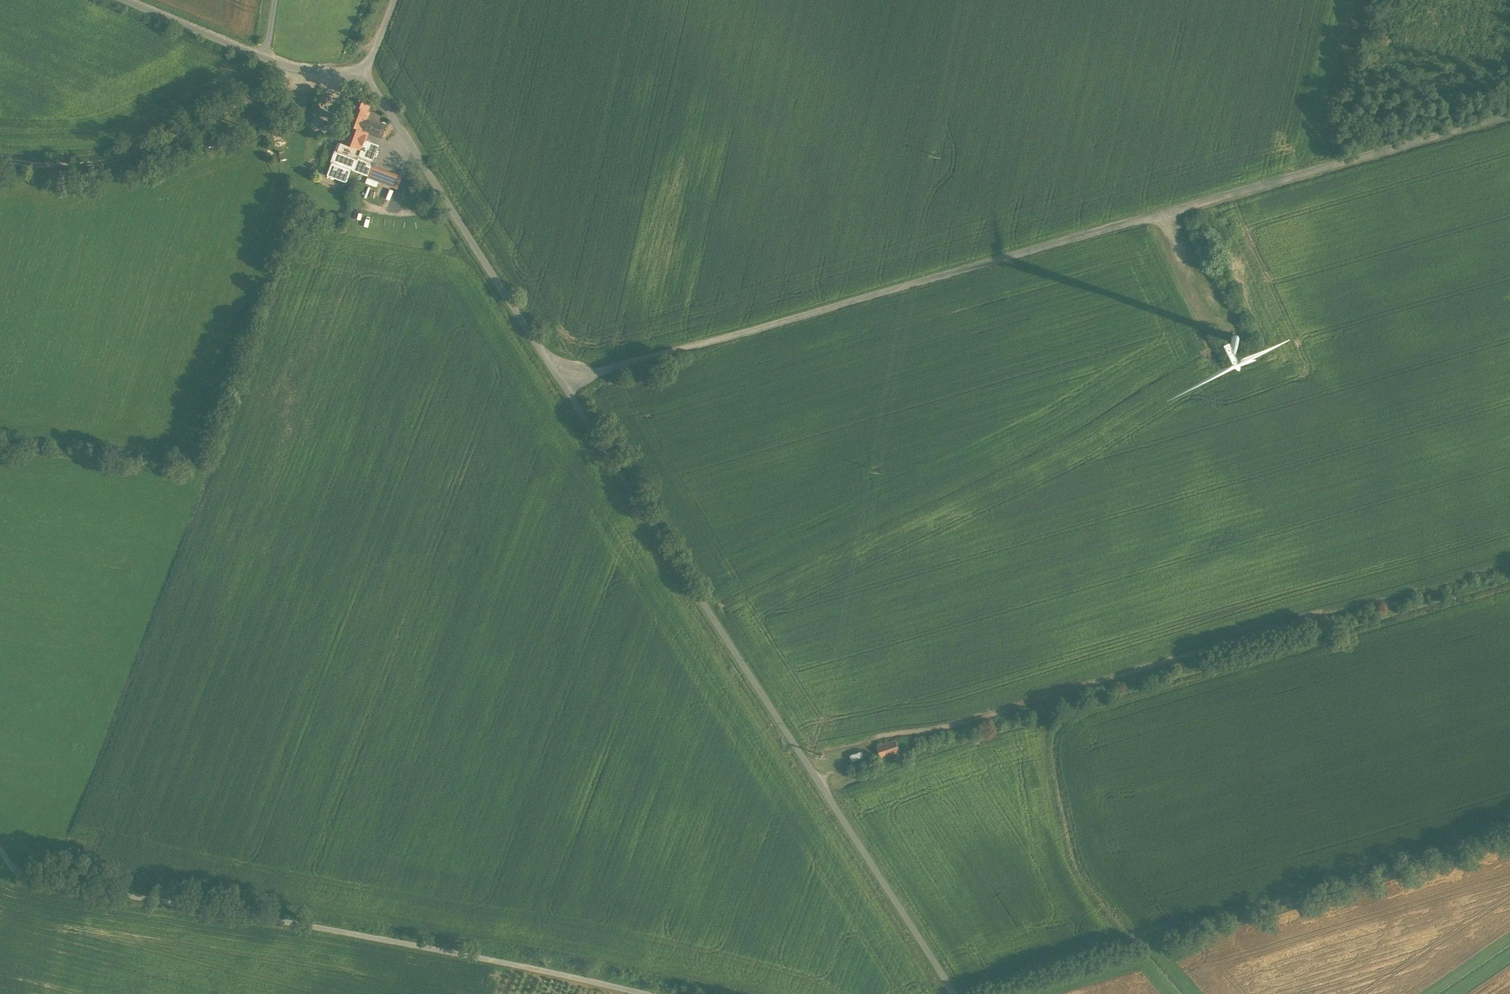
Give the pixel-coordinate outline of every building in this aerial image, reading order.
[(363,101),(353,97),(349,106),(350,106),(348,111),(349,111),(344,124),(341,123),(339,127),(342,128),(329,162),(330,162),(326,175),(346,183),(351,170),(367,176),(372,164),(374,159),(375,156),(379,144),(366,139),(368,133),(378,137),(381,138),(384,137),(386,133),(384,130),(380,128),(382,123),(374,120),(376,115),(366,111),(368,105),(362,103),(363,101)] [(321,183),(343,191),(346,183),(324,175),(321,183)] [(896,739),(877,746),(881,757),(900,751),(896,739)] [(862,751),(850,755),(852,761),(864,757),(862,751)]
